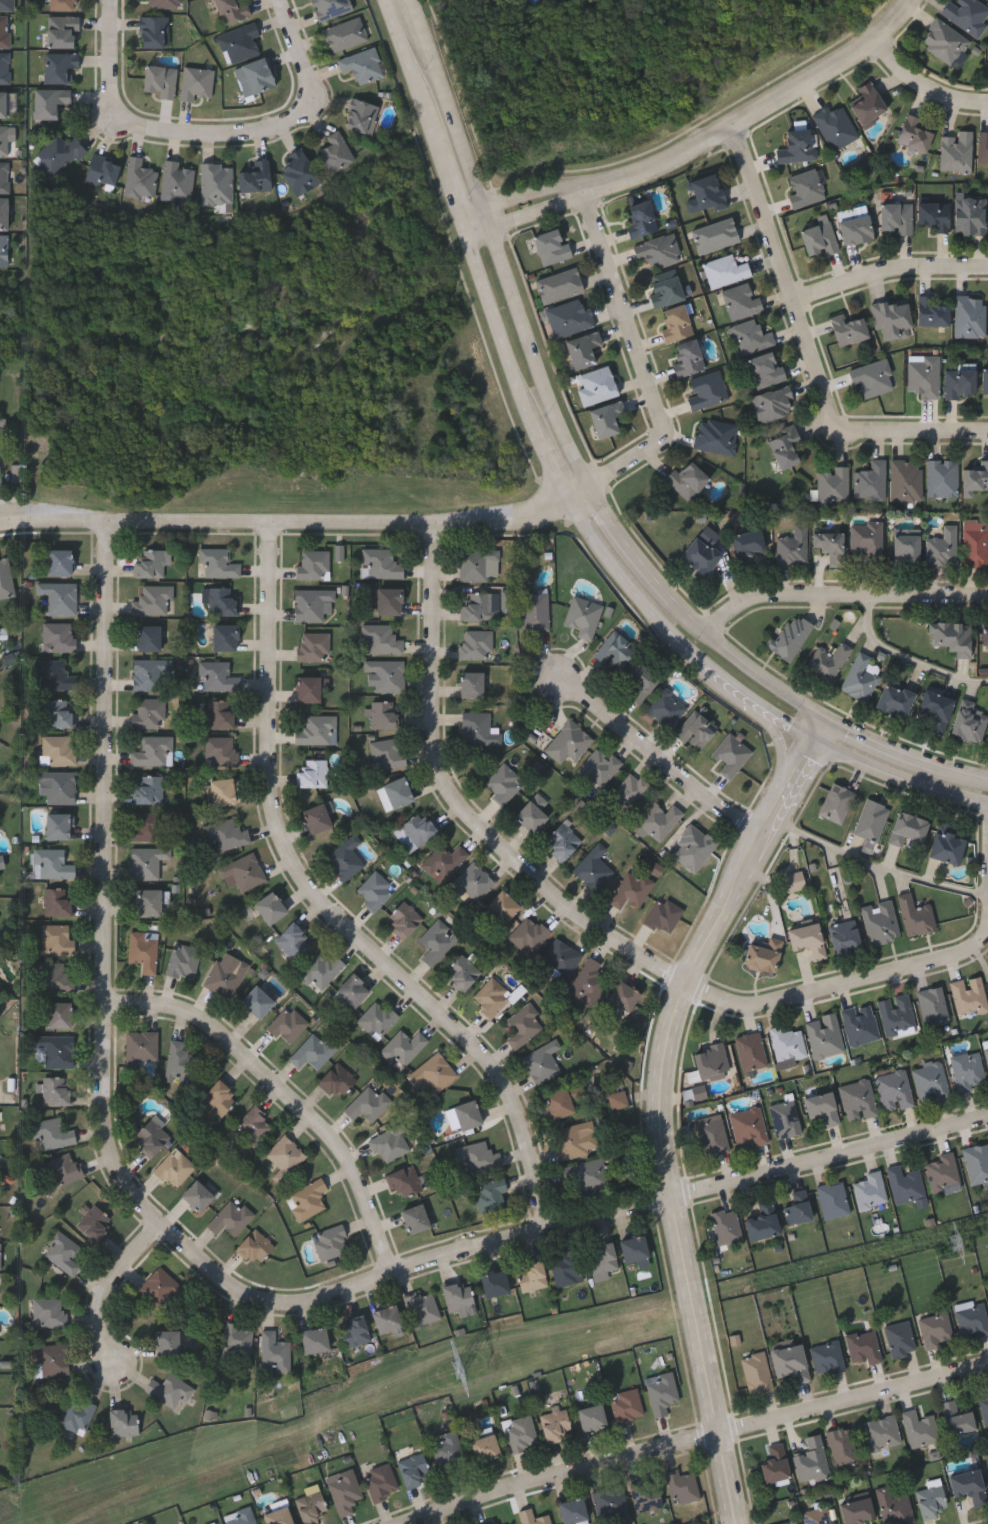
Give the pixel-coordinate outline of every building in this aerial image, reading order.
[(15,12),(0,12),(0,0),(15,0),(15,12)] [(51,11),(51,0),(74,0),(74,11),(51,11)] [(149,8),(149,0),(182,0),(182,9),(149,8)] [(227,28),(213,0),(244,0),(252,15),(227,28)] [(321,23),(312,0),(351,0),(355,9),(321,23)] [(957,6),(961,0),(978,0),(987,6),(987,22),(977,38),(941,14),(949,0),(957,6)] [(11,49),(0,49),(0,17),(11,17),(11,49)] [(49,17),(80,17),(80,33),(74,33),(74,49),(49,49),(49,17)] [(323,30),(361,17),(369,42),(331,54),(323,30)] [(140,18),(169,18),(169,49),(140,49),(140,18)] [(920,44),(937,18),(972,42),(954,68),(920,44)] [(260,37),(256,38),(261,55),(228,64),(220,34),(256,24),(260,37)] [(354,72),(343,75),(338,60),(375,48),(385,78),(359,86),(354,72)] [(11,85),(0,85),(0,52),(11,52),(11,85)] [(46,85),(46,54),(79,54),(79,69),(74,69),(74,85),(46,85)] [(245,98),(236,69),(267,59),(276,88),(245,98)] [(175,99),(144,95),(147,66),(179,70),(175,99)] [(215,70),(212,102),(182,99),(185,68),(215,70)] [(889,109),(863,126),(850,107),(864,97),(859,89),(871,82),(889,109)] [(58,105),(58,121),(34,120),(35,90),(72,90),(72,105),(58,105)] [(379,105),(373,135),(345,130),(351,100),(379,105)] [(833,153),(813,116),(829,107),(832,113),(843,107),(860,138),(833,153)] [(933,135),(926,154),(897,143),(908,114),(922,120),(919,129),(933,135)] [(8,157),(0,157),(0,127),(8,127),(8,157)] [(786,131),(814,130),(816,161),(778,163),(777,151),(787,150),(786,131)] [(328,176),(318,153),(332,147),(327,137),(341,131),(356,163),(328,176)] [(958,137),(958,132),(972,132),(972,172),(941,171),(942,137),(958,137)] [(33,161),(58,134),(68,144),(74,138),(87,149),(56,182),(33,161)] [(979,136),(987,136),(987,165),(979,165),(979,136)] [(290,155),(302,148),(322,184),(297,198),(281,169),(294,162),(290,155)] [(114,191),(86,183),(93,156),(121,164),(114,191)] [(128,198),(128,157),(143,157),(143,169),(158,169),(158,199),(128,198)] [(271,161),(272,192),(240,193),(239,173),(253,172),(253,161),(271,161)] [(9,194),(0,194),(0,163),(9,163),(9,194)] [(167,163),(196,167),(191,204),(162,200),(167,163)] [(203,205),(203,164),(234,164),(234,205),(203,205)] [(795,210),(790,196),(794,194),(788,178),(816,169),(826,199),(795,210)] [(726,203),(700,212),(690,182),(717,174),(726,203)] [(955,236),(955,198),(986,198),(986,236),(955,236)] [(8,231),(0,231),(0,199),(8,199),(8,231)] [(623,209),(649,202),(658,232),(632,239),(623,209)] [(913,204),(913,235),(898,235),(898,231),(882,231),(882,204),(913,204)] [(918,204),(949,204),(949,233),(933,233),(933,227),(918,227),(918,204)] [(809,259),(800,230),(818,225),(816,218),(828,214),(839,251),(809,259)] [(843,246),(839,222),(869,216),(873,241),(843,246)] [(700,253),(694,229),(734,219),(740,243),(700,253)] [(543,268),(533,238),(561,229),(571,258),(543,268)] [(633,247),(673,233),(682,260),(651,271),(647,258),(638,261),(633,247)] [(8,269),(0,269),(0,236),(8,236),(8,269)] [(704,263),(734,255),(737,265),(748,262),(752,277),(711,289),(704,263)] [(584,293),(543,305),(536,281),(577,268),(584,293)] [(683,302),(653,308),(649,283),(679,278),(683,302)] [(754,299),(760,297),(765,311),(731,321),(722,292),(749,284),(754,299)] [(918,296),(935,296),(935,307),(949,307),(949,327),(918,327),(918,296)] [(955,297),(985,297),(985,338),(955,338),(955,297)] [(547,310),(581,300),(584,310),(591,308),(596,328),(555,339),(547,310)] [(884,341),(883,330),(876,330),(873,305),(908,301),(913,338),(884,341)] [(664,312),(685,306),(694,337),(666,344),(663,331),(668,330),(664,312)] [(838,347),(831,317),(845,314),(847,323),(864,319),(869,340),(838,347)] [(776,347),(743,357),(734,327),(757,320),(762,336),(772,333),(776,347)] [(596,366),(574,372),(566,343),(599,333),(603,346),(592,349),(596,366)] [(673,347),(700,344),(703,374),(676,377),(673,347)] [(757,390),(747,362),(776,352),(786,379),(757,390)] [(920,399),(920,393),(908,393),(908,357),(940,357),(940,399),(920,399)] [(848,371),(888,360),(896,391),(864,399),(861,385),(853,387),(848,371)] [(618,397),(585,407),(576,378),(610,368),(618,397)] [(976,371),(976,399),(945,399),(945,371),(976,371)] [(690,381),(720,372),(729,402),(692,413),(688,399),(694,397),(690,381)] [(796,414),(759,426),(751,399),(787,387),(796,414)] [(619,434),(598,441),(588,413),(621,402),(626,415),(614,419),(619,434)] [(693,449),(700,419),(740,427),(733,457),(693,449)] [(800,463),(781,472),(767,440),(795,427),(802,442),(793,446),(800,463)] [(856,498),(856,470),(871,470),(871,459),(886,459),(886,498),(856,498)] [(922,502),(891,502),(891,459),(922,459),(922,502)] [(928,496),(928,459),(958,459),(958,496),(928,496)] [(981,460),(987,460),(987,490),(963,490),(963,468),(981,468),(981,460)] [(681,474),(691,463),(710,480),(690,502),(665,480),(675,469),(681,474)] [(849,467),(849,502),(818,502),(818,471),(834,471),(834,467),(849,467)] [(883,562),(867,562),(867,553),(851,553),(852,520),(884,520),(883,562)] [(965,523),(987,523),(987,566),(965,566),(965,523)] [(794,524),(807,524),(808,565),(777,566),(776,536),(794,536),(794,524)] [(957,524),(957,566),(927,566),(927,537),(944,537),(944,524),(957,524)] [(752,553),(755,569),(738,572),(731,535),(761,529),(765,550),(752,553)] [(830,566),(830,550),(814,550),(814,529),(844,529),(844,566),(830,566)] [(921,566),(905,566),(905,556),(894,556),(894,533),(921,533),(921,566)] [(707,577),(680,559),(695,536),(722,553),(707,577)] [(230,563),(241,563),(241,577),(205,577),(205,565),(198,565),(198,548),(230,548),(230,563)] [(403,561),(403,577),(368,577),(368,564),(362,564),(362,548),(393,548),(393,561),(403,561)] [(459,580),(460,548),(500,549),(499,581),(459,580)] [(48,549),(71,549),(71,574),(48,574),(48,549)] [(170,564),(164,564),(164,577),(134,577),(134,559),(142,559),(142,550),(170,550),(170,564)] [(298,579),(298,550),(329,550),(329,579),(298,579)] [(16,594),(0,597),(0,556),(8,554),(16,594)] [(77,614),(48,614),(48,594),(36,594),(36,583),(77,583),(77,614)] [(173,601),(168,601),(168,614),(132,614),(132,596),(141,597),(142,585),(173,585),(173,601)] [(209,614),(209,587),(230,587),(230,597),(239,597),(239,614),(209,614)] [(376,614),(376,588),(402,588),(402,614),(376,614)] [(461,603),(470,603),(469,589),(500,589),(500,620),(461,620),(461,603)] [(524,631),(524,592),(549,592),(549,631),(524,631)] [(577,636),(580,626),(566,623),(572,595),(602,602),(594,640),(577,636)] [(765,646),(770,637),(775,640),(794,612),(815,626),(790,662),(765,646)] [(43,652),(43,622),(72,622),(72,652),(43,652)] [(971,657),(949,657),(949,646),(930,646),(931,622),(972,622),(971,657)] [(160,624),(160,650),(137,650),(137,624),(160,624)] [(238,650),(213,650),(213,624),(238,624),(238,650)] [(402,653),(363,652),(364,624),(392,624),(392,636),(403,636),(402,653)] [(460,658),(461,629),(493,630),(492,659),(460,658)] [(329,631),(329,661),(297,661),(297,631),(329,631)] [(618,631),(637,653),(615,672),(596,649),(618,631)] [(805,668),(820,646),(833,654),(842,641),(854,649),(830,685),(805,668)] [(872,657),(869,663),(883,670),(867,703),(840,690),(859,650),(872,657)] [(133,659),(162,659),(162,691),(133,691),(133,659)] [(69,660),(69,674),(75,674),(75,689),(36,689),(36,660),(69,660)] [(375,691),(375,672),(363,672),(363,660),(403,660),(403,691),(375,691)] [(240,676),(240,690),(204,690),(204,677),(199,678),(199,661),(230,661),(230,676),(240,676)] [(636,684),(626,677),(636,661),(660,676),(641,705),(628,696),(636,684)] [(461,697),(461,671),(483,671),(483,697),(461,697)] [(296,701),(296,676),(329,676),(329,687),(320,687),(320,701),(296,701)] [(875,707),(886,682),(916,695),(905,720),(875,707)] [(668,730),(645,709),(664,687),(688,708),(668,730)] [(930,731),(932,723),(916,717),(926,689),(955,699),(943,735),(930,731)] [(75,709),(75,727),(46,727),(45,699),(68,698),(68,709),(75,709)] [(132,727),(132,698),(165,698),(165,727),(132,727)] [(974,709),(987,713),(987,720),(981,743),(952,734),(962,699),(976,703),(974,709)] [(207,728),(207,700),(236,700),(236,728),(207,728)] [(371,730),(371,701),(393,701),(393,712),(401,712),(401,730),(371,730)] [(676,737),(690,711),(716,725),(701,752),(676,737)] [(502,744),(462,745),(462,712),(490,712),(490,727),(501,727),(502,744)] [(337,714),(337,744),(295,744),(295,729),(305,729),(305,714),(337,714)] [(577,762),(568,757),(564,764),(545,752),(566,719),(594,736),(577,762)] [(731,780),(719,771),(725,764),(712,754),(729,732),(753,751),(731,780)] [(41,765),(41,736),(76,736),(76,765),(41,765)] [(171,736),(171,765),(131,765),(131,751),(142,751),(142,736),(171,736)] [(238,765),(210,765),(210,760),(206,760),(206,736),(238,736),(238,765)] [(373,761),(370,742),(400,736),(405,765),(380,770),(378,760),(373,761)] [(579,769),(599,746),(622,766),(602,789),(579,769)] [(327,786),(300,786),(300,759),(327,759),(327,786)] [(525,783),(503,805),(483,784),(505,763),(525,783)] [(630,812),(611,795),(632,770),(651,787),(630,812)] [(47,803),(47,783),(36,783),(36,772),(75,772),(75,803),(47,803)] [(163,803),(135,803),(135,775),(163,775),(163,803)] [(376,788),(404,776),(414,799),(387,811),(376,788)] [(236,778),(237,804),(212,805),(210,779),(236,778)] [(817,814),(832,783),(856,794),(841,826),(817,814)] [(541,810),(549,817),(533,834),(514,817),(537,792),(548,802),(541,810)] [(890,808),(876,843),(853,834),(866,799),(890,808)] [(634,824),(655,802),(666,812),(674,804),(685,815),(659,842),(649,833),(646,836),(634,824)] [(332,828),(311,834),(303,809),(324,803),(332,828)] [(438,830),(411,853),(394,832),(421,810),(438,830)] [(133,840),(133,812),(163,812),(163,840),(133,840)] [(888,843),(898,812),(928,821),(921,842),(905,837),(902,848),(888,843)] [(46,838),(46,813),(71,813),(71,838),(46,838)] [(204,825),(236,817),(239,829),(248,827),(251,842),(211,852),(204,825)] [(543,842),(567,818),(586,838),(562,861),(543,842)] [(670,852),(694,823),(718,844),(694,872),(670,852)] [(927,857),(934,829),(965,837),(958,865),(927,857)] [(342,882),(324,856),(356,834),(362,842),(353,848),(366,866),(342,882)] [(572,869),(599,842),(609,852),(602,859),(615,872),(595,892),(572,869)] [(451,854),(459,845),(470,855),(443,884),(422,864),(440,844),(451,854)] [(64,848),(64,863),(75,863),(75,877),(35,877),(35,848),(64,848)] [(131,848),(171,848),(171,859),(159,859),(159,879),(131,879),(131,848)] [(267,880),(241,892),(236,881),(226,886),(218,868),(254,851),(267,880)] [(495,881),(477,902),(464,890),(456,899),(446,891),(472,861),(495,881)] [(655,883),(639,908),(626,901),(621,909),(610,902),(631,868),(655,883)] [(356,890),(376,870),(396,890),(374,913),(364,903),(367,900),(356,890)] [(44,916),(44,887),(66,887),(66,898),(74,898),(74,916),(44,916)] [(161,914),(136,914),(136,889),(161,889),(161,914)] [(521,908),(503,925),(485,906),(502,889),(521,908)] [(269,925),(253,904),(272,890),(288,911),(269,925)] [(667,936),(644,921),(661,894),(685,910),(667,936)] [(936,931),(906,937),(897,897),(911,894),(914,909),(930,905),(936,931)] [(396,922),(389,915),(405,900),(424,919),(403,940),(390,928),(396,922)] [(860,909),(891,902),(900,939),(869,947),(860,909)] [(551,934),(529,956),(508,936),(531,914),(551,934)] [(429,950),(418,940),(438,918),(460,938),(432,968),(422,958),(429,950)] [(836,955),(827,928),(852,920),(861,947),(836,955)] [(275,941),(293,921),(313,940),(295,960),(275,941)] [(42,954),(42,924),(72,924),(72,954),(42,954)] [(157,932),(157,974),(142,974),(142,961),(128,961),(129,932),(157,932)] [(583,953),(566,984),(539,969),(556,938),(583,953)] [(776,974),(743,969),(747,944),(767,947),(768,938),(781,940),(776,974)] [(172,948),(180,949),(181,944),(201,948),(195,979),(167,973),(172,948)] [(333,953),(346,966),(318,994),(298,974),(319,952),(326,960),(333,953)] [(482,972),(462,993),(442,974),(462,953),(482,972)] [(591,1008),(566,992),(590,957),(603,965),(597,974),(609,982),(591,1008)] [(216,960),(234,968),(239,959),(250,964),(234,999),(204,985),(216,960)] [(73,977),(74,989),(41,990),(40,963),(65,963),(66,977),(73,977)] [(371,991),(353,1008),(335,990),(354,972),(371,991)] [(512,996),(492,1017),(472,997),(492,976),(512,996)] [(987,1010),(957,1016),(950,983),(964,980),(964,979),(980,976),(987,1010)] [(628,1013),(607,999),(620,980),(641,994),(628,1013)] [(259,1019),(240,1002),(255,985),(274,1002),(259,1019)] [(948,1022),(923,1026),(917,992),(941,988),(948,1022)] [(884,1037),(877,1001),(908,995),(915,1032),(884,1037)] [(398,1014),(382,1040),(357,1025),(374,998),(398,1014)] [(71,1028),(48,1028),(48,1002),(71,1002),(71,1028)] [(277,1037),(266,1028),(289,1004),(310,1024),(290,1045),(280,1034),(277,1037)] [(848,1047),(841,1011),(872,1005),(879,1041),(848,1047)] [(844,1052),(813,1060),(804,1021),(835,1014),(844,1052)] [(800,1030),(805,1058),(775,1063),(769,1029),(783,1026),(784,1033),(800,1030)] [(306,1061),(299,1068),(289,1059),(315,1030),(337,1049),(317,1071),(306,1061)] [(411,1039),(419,1031),(429,1041),(400,1071),(380,1050),(401,1030),(411,1039)] [(137,1060),(137,1071),(126,1071),(126,1031),(157,1031),(157,1060),(137,1060)] [(767,1066),(743,1073),(734,1039),(758,1032),(767,1066)] [(45,1068),(46,1048),(35,1047),(35,1035),(73,1036),(72,1068),(45,1068)] [(561,1071),(538,1085),(522,1058),(556,1038),(561,1048),(551,1054),(561,1071)] [(171,1040),(186,1041),(185,1053),(199,1055),(196,1082),(166,1079),(171,1040)] [(692,1051),(723,1044),(729,1075),(698,1081),(692,1051)] [(458,1076),(428,1100),(408,1075),(439,1051),(458,1076)] [(950,1057),(978,1051),(985,1083),(972,1086),(973,1091),(958,1094),(950,1057)] [(318,1081),(338,1061),(357,1081),(337,1101),(318,1081)] [(941,1062),(949,1097),(920,1104),(911,1068),(941,1062)] [(907,1071),(913,1108),(882,1113),(876,1076),(907,1071)] [(72,1105),(42,1105),(42,1076),(72,1076),(72,1105)] [(201,1098),(219,1079),(238,1097),(219,1116),(201,1098)] [(838,1087),(868,1079),(877,1115),(847,1123),(838,1087)] [(362,1114),(354,1121),(343,1109),(370,1086),(378,1095),(382,1091),(393,1103),(371,1123),(362,1114)] [(575,1111),(553,1120),(544,1096),(566,1087),(575,1111)] [(838,1125),(819,1130),(815,1117),(808,1119),(803,1098),(830,1091),(838,1125)] [(627,1105),(613,1108),(609,1095),(624,1092),(627,1105)] [(482,1126),(460,1130),(455,1105),(477,1100),(482,1126)] [(800,1135),(775,1139),(769,1105),(794,1101),(800,1135)] [(275,1125),(255,1147),(234,1128),(254,1106),(275,1125)] [(767,1143),(737,1149),(730,1113),(760,1107),(767,1143)] [(695,1120),(720,1114),(729,1152),(704,1158),(695,1120)] [(154,1116),(173,1135),(151,1157),(131,1138),(154,1116)] [(76,1143),(45,1149),(43,1136),(33,1138),(30,1122),(60,1117),(63,1130),(73,1129),(76,1143)] [(561,1161),(553,1129),(592,1120),(595,1131),(584,1133),(589,1154),(561,1161)] [(369,1140),(397,1124),(412,1149),(384,1165),(369,1140)] [(307,1156),(287,1176),(265,1154),(285,1134),(307,1156)] [(468,1174),(462,1146),(487,1140),(489,1153),(499,1151),(503,1166),(468,1174)] [(986,1144),(987,1152),(987,1188),(985,1189),(984,1183),(971,1186),(962,1150),(986,1144)] [(196,1167),(174,1190),(154,1169),(176,1147),(196,1167)] [(47,1164),(69,1151),(83,1175),(61,1188),(47,1164)] [(938,1155),(952,1152),(960,1188),(932,1195),(925,1164),(939,1161),(938,1155)] [(575,1181),(566,1182),(563,1166),(603,1158),(608,1187),(578,1193),(575,1181)] [(424,1191),(398,1201),(387,1174),(413,1164),(424,1191)] [(919,1170),(925,1199),(894,1205),(886,1168),(899,1165),(901,1174),(919,1170)] [(865,1174),(879,1170),(888,1205),(859,1212),(853,1184),(866,1180),(865,1174)] [(508,1192),(502,1194),(505,1209),(482,1214),(475,1184),(505,1177),(508,1192)] [(298,1222),(285,1197),(322,1178),(328,1191),(319,1195),(326,1208),(298,1222)] [(215,1198),(199,1213),(181,1195),(197,1179),(215,1198)] [(849,1215),(823,1220),(816,1187),(843,1182),(849,1215)] [(784,1207),(793,1205),(790,1193),(805,1190),(811,1221),(788,1225),(784,1207)] [(225,1228),(217,1236),(206,1226),(234,1196),(255,1216),(235,1237),(225,1228)] [(744,1219),(760,1216),(757,1202),(772,1199),(779,1236),(748,1242),(744,1219)] [(431,1227),(410,1235),(401,1211),(422,1203),(431,1227)] [(96,1243),(75,1225),(93,1204),(108,1217),(101,1225),(107,1230),(96,1243)] [(710,1214),(734,1209),(742,1241),(717,1247),(710,1214)] [(313,1233),(344,1225),(351,1252),(320,1261),(313,1233)] [(275,1247),(260,1262),(256,1258),(250,1264),(235,1249),(256,1228),(275,1247)] [(80,1247),(71,1258),(81,1266),(72,1277),(42,1253),(60,1231),(80,1247)] [(625,1264),(620,1240),(644,1235),(649,1260),(625,1264)] [(593,1276),(585,1250),(611,1242),(619,1268),(593,1276)] [(582,1282),(555,1286),(550,1255),(578,1251),(582,1282)] [(548,1287),(523,1293),(517,1266),(541,1261),(548,1287)] [(180,1287),(160,1307),(140,1287),(160,1267),(180,1287)] [(479,1274),(503,1267),(510,1292),(486,1299),(479,1274)] [(444,1286),(466,1281),(472,1307),(450,1312),(444,1286)] [(441,1318),(415,1328),(405,1299),(431,1290),(441,1318)] [(33,1299),(66,1299),(66,1328),(33,1328),(33,1299)] [(984,1301),(987,1322),(987,1332),(962,1338),(956,1306),(984,1301)] [(379,1334),(372,1312),(396,1304),(403,1327),(379,1334)] [(941,1345),(927,1349),(918,1318),(946,1309),(954,1336),(939,1341),(941,1345)] [(371,1340),(347,1349),(338,1324),(362,1315),(371,1340)] [(916,1351),(892,1356),(885,1324),(909,1319),(916,1351)] [(253,1327),(250,1359),(222,1356),(225,1324),(253,1327)] [(303,1353),(301,1330),(326,1327),(329,1350),(303,1353)] [(846,1335),(874,1328),(882,1360),(868,1364),(867,1359),(853,1362),(846,1335)] [(178,1330),(178,1356),(156,1356),(156,1330),(178,1330)] [(262,1372),(262,1330),(275,1330),(275,1341),(290,1341),(290,1372),(262,1372)] [(845,1368),(817,1375),(810,1346),(838,1339),(845,1368)] [(776,1377),(770,1350),(802,1343),(810,1379),(797,1382),(795,1373),(776,1377)] [(69,1375),(35,1378),(33,1347),(67,1344),(69,1375)] [(740,1358),(763,1351),(774,1387),(751,1394),(740,1358)] [(655,1417),(647,1384),(659,1381),(658,1375),(673,1371),(680,1401),(666,1404),(668,1414),(655,1417)] [(152,1378),(161,1385),(170,1372),(194,1389),(178,1412),(144,1389),(152,1378)] [(617,1425),(611,1394),(638,1388),(644,1420),(617,1425)] [(979,1397),(987,1395),(987,1423),(985,1424),(979,1397)] [(94,1403),(85,1435),(59,1427),(67,1396),(94,1403)] [(970,1401),(976,1428),(948,1434),(941,1401),(958,1397),(959,1403),(970,1401)] [(607,1427),(582,1432),(577,1410),(602,1404),(607,1427)] [(911,1447),(903,1410),(916,1407),(919,1418),(934,1414),(940,1441),(911,1447)] [(547,1444),(540,1414),(566,1408),(572,1431),(562,1433),(564,1440),(547,1444)] [(137,1436),(110,1436),(110,1409),(137,1409),(137,1436)] [(870,1450),(864,1420),(895,1414),(902,1443),(870,1450)] [(504,1421),(531,1415),(539,1446),(512,1453),(504,1421)] [(851,1426),(860,1466),(835,1471),(827,1431),(851,1426)] [(430,1439),(456,1430),(466,1462),(440,1470),(430,1439)] [(805,1436),(821,1433),(830,1476),(799,1483),(793,1454),(809,1451),(805,1436)] [(470,1440),(495,1434),(500,1457),(476,1463),(470,1440)] [(791,1476),(767,1484),(760,1462),(774,1458),(770,1445),(780,1442),(791,1476)] [(406,1488),(396,1461),(422,1451),(432,1478),(406,1488)] [(363,1473),(389,1463),(401,1494),(375,1504),(363,1473)] [(980,1468),(987,1500),(987,1504),(975,1508),(971,1494),(955,1498),(949,1476),(980,1468)] [(327,1477),(354,1469),(363,1500),(351,1504),(354,1513),(339,1517),(327,1477)] [(693,1470),(701,1498),(674,1505),(666,1477),(693,1470)] [(662,1507),(636,1512),(630,1487),(657,1481),(662,1507)] [(916,1490),(942,1483),(949,1511),(922,1518),(916,1490)] [(631,1523),(627,1523),(618,1523),(616,1515),(599,1519),(593,1492),(623,1486),(631,1523)] [(915,1522),(905,1523),(884,1523),(877,1488),(889,1486),(892,1497),(909,1493),(915,1522)] [(588,1520),(572,1523),(563,1523),(558,1504),(582,1497),(588,1520)] [(859,1521),(860,1523),(845,1523),(840,1503),(870,1497),(875,1518),(859,1521)] [(827,1505),(832,1523),(805,1523),(802,1511),(827,1505)] [(286,1507),(292,1523),(266,1523),(263,1516),(286,1507)] [(251,1508),(256,1523),(227,1523),(224,1516),(251,1508)] [(548,1514),(551,1523),(522,1523),(518,1512),(531,1508),(535,1518),(548,1514)]
